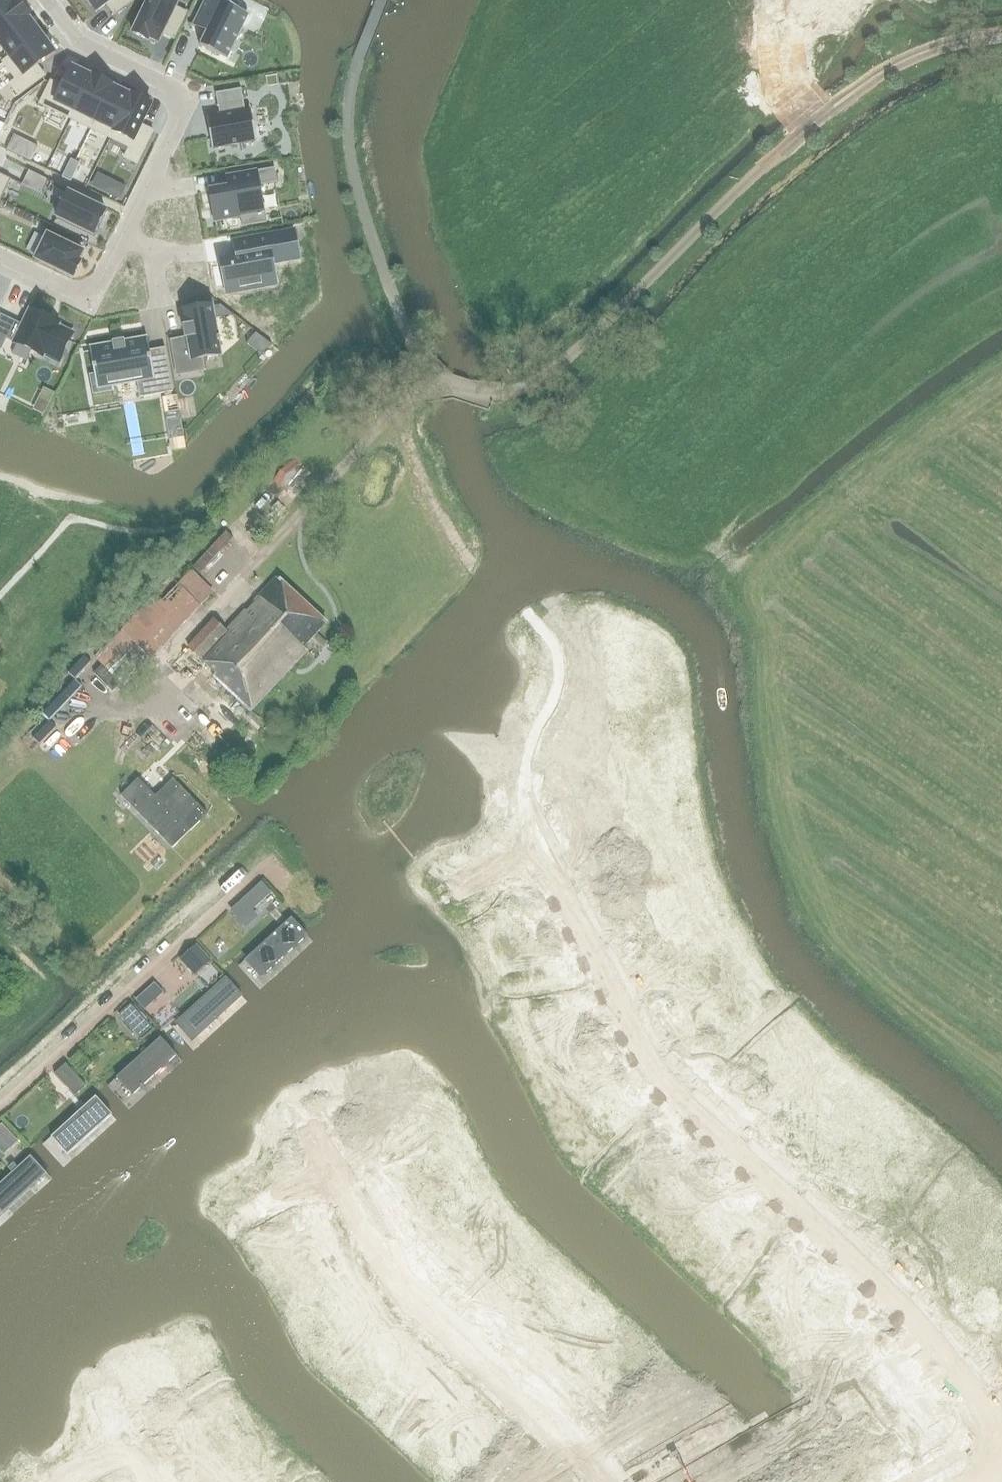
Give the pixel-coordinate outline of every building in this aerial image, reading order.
[(0,11),(0,38),(28,16),(16,0),(14,0),(0,11)] [(14,0),(0,0),(0,11),(14,0)] [(95,12),(106,4),(114,15),(133,0),(86,0),(95,12)] [(132,34),(148,41),(149,39),(157,43),(162,34),(173,40),(186,13),(175,7),(178,0),(148,0),(132,34)] [(199,46),(227,60),(249,15),(218,0),(204,0),(192,25),(188,23),(188,24),(205,32),(199,46)] [(0,38),(0,46),(9,57),(9,58),(41,34),(29,17),(28,16),(0,38)] [(9,57),(2,62),(15,80),(9,84),(18,95),(45,76),(37,65),(55,52),(41,34),(9,58),(9,57)] [(50,81),(39,104),(71,119),(92,76),(91,75),(91,76),(72,66),(62,87),(50,81)] [(92,76),(71,119),(91,129),(112,85),(92,76)] [(277,76),(265,77),(267,87),(278,85),(277,76)] [(112,85),(91,129),(110,138),(131,95),(130,94),(130,95),(112,86),(113,86),(112,85)] [(206,117),(212,149),(255,141),(250,110),(245,111),(241,89),(215,93),(219,115),(206,117)] [(131,95),(110,138),(129,148),(124,158),(137,164),(153,131),(141,125),(152,105),(131,95)] [(14,135),(7,149),(30,161),(37,147),(14,135)] [(70,159),(66,168),(75,173),(79,164),(70,159)] [(66,168),(61,177),(70,182),(75,173),(66,168)] [(229,188),(209,192),(215,221),(240,217),(242,227),(266,222),(259,185),(277,182),(274,168),(227,176),(229,188)] [(10,179),(0,174),(0,200),(10,179)] [(115,182),(108,195),(119,201),(125,187),(115,182)] [(67,192),(55,216),(93,235),(105,211),(67,192)] [(46,234),(34,259),(72,277),(80,262),(78,260),(82,252),(46,234)] [(238,266),(222,268),(227,293),(273,285),(269,264),(282,262),(277,234),(234,242),(238,266)] [(183,328),(185,338),(171,341),(177,375),(203,371),(201,359),(221,355),(219,343),(220,342),(219,337),(218,337),(212,306),(182,312),(184,327),(183,328)] [(0,319),(0,349),(5,338),(42,356),(43,354),(58,362),(72,333),(57,326),(58,325),(29,311),(22,326),(1,316),(0,319)] [(89,375),(93,394),(112,391),(111,386),(137,382),(139,397),(172,392),(164,348),(149,351),(147,337),(89,347),(94,374),(89,375)] [(43,388),(38,398),(49,403),(54,393),(43,388)] [(179,411),(165,414),(167,424),(181,421),(179,411)] [(153,593),(155,595),(132,620),(95,659),(124,686),(162,647),(213,592),(191,570),(179,583),(171,575),(153,593)] [(303,648),(326,623),(277,577),(258,598),(260,599),(247,613),(245,611),(226,631),(214,620),(188,648),(215,673),(212,676),(250,712),(307,651),(303,648)] [(138,778),(120,795),(172,848),(207,814),(173,779),(155,796),(138,778)] [(635,874),(605,889),(622,921),(668,898),(656,875),(666,870),(655,849),(629,862),(635,874)] [(261,884),(243,900),(251,910),(270,893),(261,884)] [(668,942),(640,957),(654,986),(697,963),(684,937),(696,930),(687,913),(660,926),(668,942)] [(291,917),(246,958),(263,976),(307,935),(291,917)] [(194,977),(210,962),(196,946),(180,961),(194,977)] [(542,1011),(515,1024),(528,1049),(583,1021),(574,1004),(581,1001),(553,946),(518,964),(542,1011)] [(199,1035),(243,995),(227,977),(182,1017),(199,1035)] [(685,1001),(667,1010),(687,1049),(714,1035),(707,1021),(720,1014),(702,979),(680,990),(685,1001)] [(145,991),(136,1000),(145,1010),(155,1001),(145,991)] [(143,1019),(130,1004),(118,1015),(131,1029),(143,1019)] [(772,1022),(738,1059),(762,1081),(797,1045),(772,1022)] [(134,1094),(178,1054),(162,1036),(117,1077),(134,1094)] [(569,1041),(547,1052),(553,1063),(554,1062),(568,1089),(611,1067),(597,1040),(575,1052),(569,1041)] [(54,1074),(74,1096),(85,1086),(65,1064),(54,1074)] [(805,1093),(771,1129),(797,1154),(831,1117),(805,1093)] [(111,1115),(95,1096),(62,1126),(51,1137),(67,1155),(111,1115)] [(580,1096),(549,1112),(556,1127),(588,1110),(580,1096)] [(623,1098),(588,1135),(610,1155),(645,1118),(623,1098)] [(424,1145),(380,1168),(391,1190),(435,1167),(436,1168),(462,1154),(438,1107),(413,1124),(424,1145)] [(849,1117),(829,1138),(838,1146),(858,1126),(849,1117)] [(2,1124),(0,1125),(0,1152),(3,1155),(18,1141),(2,1124)] [(647,1135),(624,1159),(636,1170),(644,1162),(666,1183),(701,1147),(678,1126),(659,1146),(647,1135)] [(832,1169),(823,1178),(840,1195),(850,1185),(874,1160),(857,1143),(832,1169)] [(34,1160),(30,1156),(2,1181),(0,1183),(0,1212),(2,1214),(41,1179),(46,1174),(34,1160)] [(884,1185),(864,1206),(890,1231),(930,1189),(904,1165),(902,1166),(894,1158),(875,1177),(884,1185)] [(450,1164),(437,1170),(443,1181),(455,1174),(450,1164)] [(713,1173),(658,1231),(680,1251),(735,1194),(713,1173)] [(450,1194),(405,1217),(422,1249),(466,1226),(450,1194)] [(944,1213),(909,1249),(933,1272),(967,1235),(944,1213)] [(482,1245),(462,1266),(489,1292),(523,1257),(496,1232),(504,1224),(495,1215),(473,1236),(482,1245)] [(728,1231),(713,1247),(740,1272),(751,1261),(754,1264),(767,1250),(764,1247),(776,1235),(769,1228),(770,1227),(769,1226),(768,1227),(760,1220),(761,1219),(760,1218),(759,1219),(757,1216),(736,1238),(728,1231)] [(302,1266),(287,1274),(305,1309),(326,1298),(321,1287),(343,1276),(334,1259),(343,1254),(325,1218),(287,1238),(302,1266)] [(799,1254),(768,1286),(793,1310),(824,1278),(799,1254)] [(948,1297),(971,1318),(980,1309),(981,1310),(993,1298),(991,1297),(1001,1285),(1001,1284),(979,1263),(948,1297)] [(520,1312),(502,1331),(528,1356),(564,1318),(538,1293),(536,1296),(527,1287),(511,1303),(520,1312)] [(363,1292),(320,1314),(336,1345),(339,1343),(347,1360),(372,1347),(364,1330),(379,1322),(363,1292)] [(841,1295),(798,1341),(811,1353),(816,1348),(837,1368),(875,1327),(841,1295)] [(992,1320),(1001,1330),(1001,1309),(992,1320)] [(598,1314),(583,1330),(595,1341),(610,1325),(598,1314)] [(987,1346),(1001,1360),(1001,1330),(987,1346)] [(393,1361),(380,1376),(399,1394),(391,1403),(404,1416),(420,1398),(412,1390),(440,1361),(416,1338),(405,1349),(402,1347),(391,1359),(393,1361)] [(570,1371),(558,1384),(585,1410),(602,1392),(595,1386),(611,1369),(585,1344),(564,1365),(570,1371)] [(206,1355),(149,1384),(164,1413),(179,1405),(186,1419),(228,1397),(206,1355)] [(625,1408),(605,1429),(627,1450),(661,1414),(641,1394),(643,1392),(633,1382),(616,1399),(625,1408)] [(434,1390),(413,1412),(449,1447),(480,1415),(452,1388),(442,1398),(434,1390)] [(867,1393),(855,1403),(872,1424),(884,1414),(867,1393)] [(819,1402),(812,1406),(818,1417),(825,1413),(819,1402)] [(812,1406),(805,1411),(811,1421),(818,1417),(812,1406)] [(878,1428),(859,1439),(877,1471),(896,1460),(878,1428)] [(189,1473),(198,1481),(238,1481),(257,1462),(247,1452),(243,1457),(220,1435),(204,1451),(202,1450),(195,1458),(199,1462),(189,1473)] [(469,1474),(477,1481),(495,1481),(524,1451),(523,1451),(521,1453),(504,1436),(469,1474)] [(839,1450),(857,1481),(858,1481),(877,1471),(859,1439),(839,1450)] [(785,1444),(771,1451),(785,1475),(798,1467),(785,1444)] [(820,1461),(832,1481),(857,1481),(839,1450),(820,1461)] [(495,1481),(533,1481),(544,1470),(524,1451),(495,1481)] [(758,1459),(772,1481),(785,1475),(771,1451),(758,1459)] [(272,1479),(279,1471),(267,1460),(253,1474),(261,1481),(276,1481),(272,1479)] [(800,1473),(806,1481),(832,1481),(820,1461),(800,1473)] [(716,1462),(709,1466),(715,1477),(722,1473),(716,1462)] [(709,1466),(702,1470),(708,1481),(715,1477),(709,1466)]
